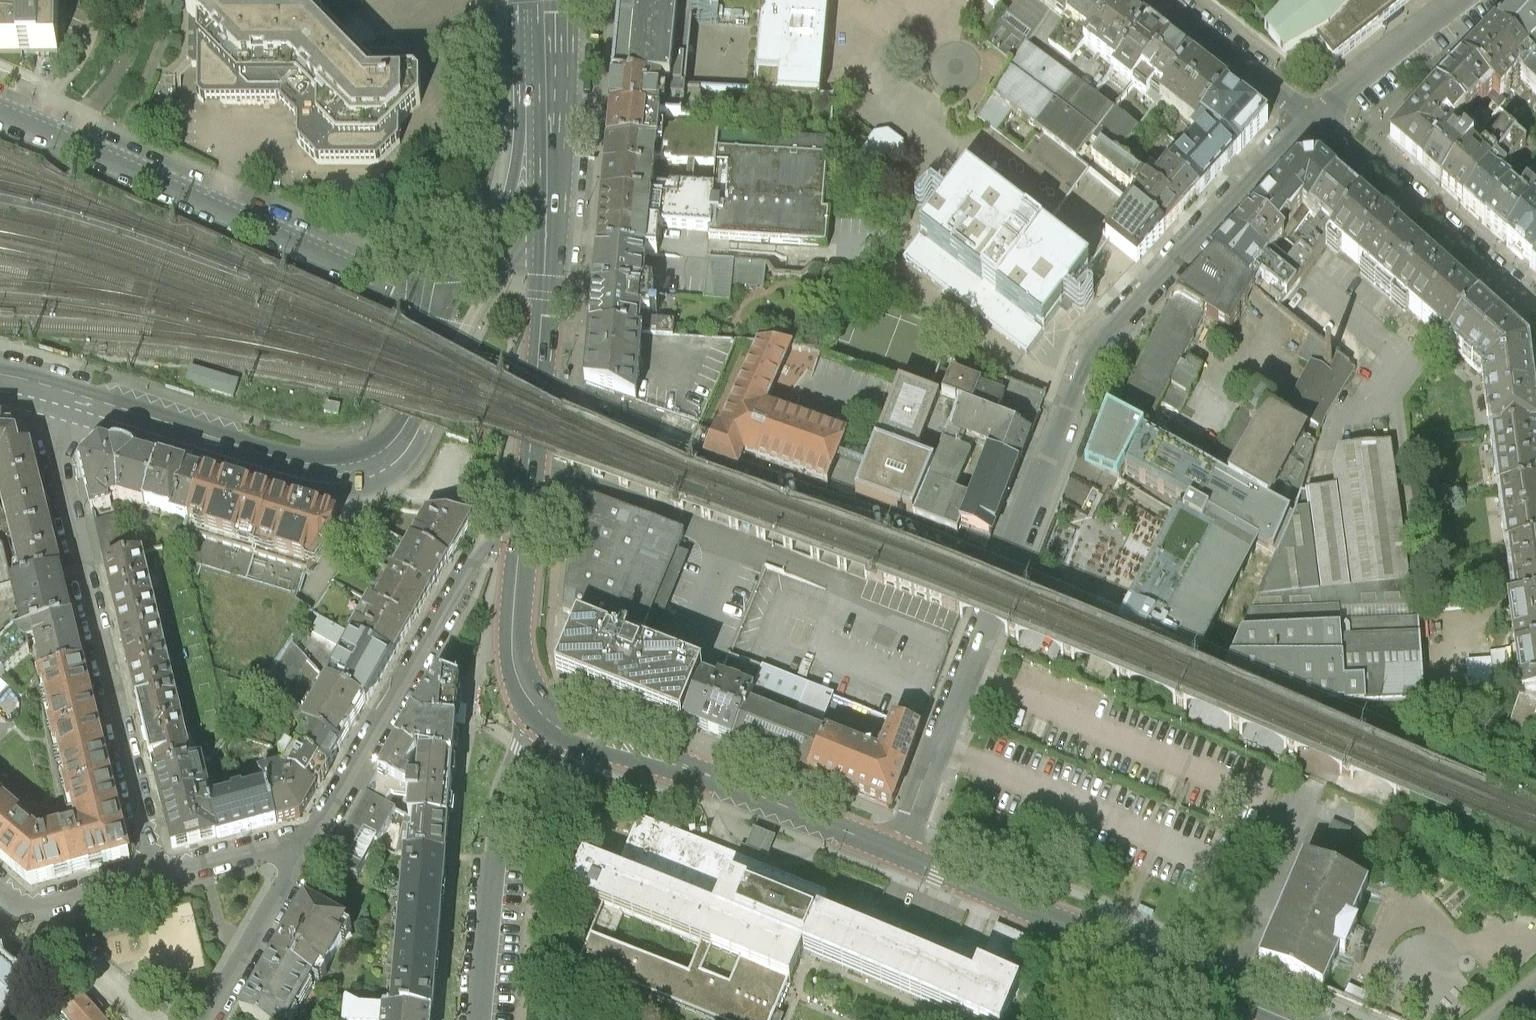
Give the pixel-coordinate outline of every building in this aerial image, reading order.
[(59,54),(59,0),(0,0),(0,53),(59,54)] [(188,63),(198,71),(197,98),(204,105),(279,105),(299,126),(299,150),(320,169),(383,166),(401,145),(399,128),(421,108),(418,85),(401,65),(357,65),(338,43),(322,26),(322,0),(187,0),(188,63)] [(620,16),(613,83),(682,90),(686,53),(690,10),(711,12),(712,0),(621,0),(620,16)] [(755,96),(819,102),(828,0),(764,0),(755,96)] [(983,7),(994,17),(1007,0),(988,0),(983,7)] [(1048,17),(1025,0),(1023,0),(985,48),(1013,70),(1026,50),(1048,17)] [(1048,17),(1059,0),(1025,0),(1048,17)] [(1048,17),(1064,29),(1067,24),(1085,0),(1059,0),(1048,17)] [(1105,0),(1085,0),(1067,24),(1081,35),(1072,46),(1066,41),(1056,53),(1071,65),(1083,49),(1115,8),(1109,3),(1105,0)] [(1298,6),(1289,16),(1264,43),(1270,51),(1283,68),(1316,51),(1332,73),(1390,28),(1425,0),(1309,0),(1298,6)] [(1309,0),(1275,0),(1289,16),(1298,6),(1309,0)] [(1526,1),(1523,4),(1535,16),(1535,0),(1527,0),(1526,1)] [(1535,74),(1535,58),(1532,58),(1535,53),(1535,16),(1523,4),(1497,32),(1494,35),(1535,74)] [(1135,23),(1115,8),(1083,49),(1114,74),(1147,32),(1135,23)] [(1159,42),(1147,32),(1114,74),(1108,82),(1127,97),(1166,48),(1159,42)] [(1462,70),(1493,99),(1499,105),(1518,85),(1535,102),(1535,74),(1494,35),(1465,67),(1462,70)] [(1173,54),(1166,48),(1127,97),(1112,114),(1137,135),(1159,105),(1189,66),(1173,54)] [(1111,116),(1026,50),(1013,70),(992,101),(1038,136),(1075,164),(1091,144),(1111,116)] [(1213,85),(1189,66),(1159,105),(1195,134),(1200,128),(1225,95),(1213,85)] [(1439,95),(1437,97),(1464,122),(1465,123),(1478,109),(1481,112),(1493,99),(1462,70),(1439,95)] [(682,90),(613,83),(613,92),(611,114),(665,120),(692,121),(693,101),(701,101),(702,91),(682,90)] [(1245,111),(1225,95),(1200,128),(1237,158),(1246,149),(1266,127),(1245,111)] [(1431,103),(1390,148),(1417,171),(1422,174),(1444,147),(1436,140),(1445,130),(1452,136),(1464,122),(1437,97),(1431,103)] [(607,146),(655,150),(657,150),(659,132),(664,132),(665,120),(611,114),(607,146)] [(1112,114),(1111,116),(1091,144),(1100,151),(1116,162),(1137,135),(1112,114)] [(1223,172),(1237,158),(1200,128),(1195,134),(1191,139),(1197,145),(1170,173),(1199,197),(1223,172)] [(770,139),(676,131),(674,132),(674,133),(664,132),(659,132),(657,150),(655,150),(654,160),(672,162),(672,165),(673,166),(714,170),(713,193),(670,190),(669,191),(669,192),(651,191),(650,201),(651,202),(648,228),(660,229),(709,234),(709,241),(826,252),(829,219),(823,219),(828,150),(770,144),(770,139)] [(1468,154),(1441,189),(1463,206),(1514,143),(1514,142),(1502,132),(1484,155),(1476,161),(1468,154)] [(887,134),(874,136),(862,152),(863,165),(879,177),(893,176),(905,160),(904,148),(887,134)] [(1075,164),(1038,136),(1022,156),(996,136),(966,175),(1027,222),(1041,233),(1043,234),(1088,174),(1075,164)] [(1468,154),(1471,151),(1461,144),(1459,147),(1450,139),(1444,147),(1422,174),(1441,189),(1468,154)] [(1514,143),(1463,206),(1484,223),(1510,192),(1511,190),(1501,183),(1504,175),(1524,151),(1514,143)] [(654,160),(655,150),(607,146),(607,152),(605,171),(652,176),(654,160)] [(1135,191),(1140,195),(1146,186),(1133,176),(1116,162),(1100,151),(1092,162),(1113,178),(1112,179),(1133,195),(1135,191)] [(1187,209),(1199,197),(1170,173),(1167,171),(1159,182),(1141,167),(1133,176),(1146,186),(1181,214),(1187,209)] [(1278,190),(1253,215),(1278,235),(1287,223),(1290,226),(1303,209),(1308,213),(1310,215),(1336,182),(1316,167),(1309,168),(1298,168),(1278,190)] [(651,191),(652,176),(605,171),(603,197),(650,201),(651,191)] [(921,233),(902,257),(1026,351),(1043,328),(1088,269),(1043,234),(1041,233),(1027,222),(966,175),(936,213),(921,233)] [(1312,261),(1329,238),(1359,200),(1355,197),(1340,186),(1336,182),(1310,215),(1322,224),(1300,252),(1312,261)] [(1178,219),(1181,214),(1146,186),(1140,195),(1130,208),(1163,234),(1178,219)] [(1484,223),(1506,241),(1535,204),(1535,197),(1526,189),(1521,195),(1520,199),(1516,199),(1516,197),(1510,192),(1484,223)] [(648,228),(651,202),(650,201),(603,197),(602,205),(598,241),(597,250),(645,255),(657,256),(658,246),(660,229),(648,228)] [(1375,213),(1359,200),(1329,238),(1394,289),(1424,251),(1407,239),(1375,213)] [(1506,241),(1532,261),(1535,255),(1535,204),(1506,241)] [(1147,251),(1163,234),(1130,208),(1112,229),(1106,225),(1100,233),(1110,240),(1137,261),(1147,251)] [(1240,230),(1234,236),(1265,259),(1271,253),(1284,239),(1278,235),(1253,215),(1250,219),(1240,230)] [(1231,238),(1214,256),(1249,282),(1255,271),(1286,294),(1295,282),(1265,259),(1234,236),(1231,238)] [(1297,249),(1286,263),(1271,253),(1265,259),(1295,282),(1312,261),(1300,252),(1297,249)] [(645,255),(597,250),(596,262),(594,290),(653,296),(653,284),(642,283),(645,255)] [(1477,294),(1424,251),(1394,289),(1448,331),(1477,294)] [(1112,412),(1144,429),(1160,397),(1179,407),(1196,374),(1194,373),(1200,362),(1188,356),(1186,362),(1181,359),(1204,314),(1229,328),(1254,286),(1249,282),(1214,256),(1192,279),(1171,299),(1114,410),(1113,410),(1112,412)] [(766,267),(708,262),(704,301),(730,303),(731,285),(764,288),(766,267)] [(653,296),(594,290),(592,309),(590,329),(641,335),(673,338),(674,325),(639,322),(640,315),(650,316),(650,317),(657,318),(658,311),(651,310),(653,296)] [(1477,294),(1448,331),(1463,343),(1462,344),(1482,360),(1483,360),(1528,333),(1517,324),(1500,310),(1493,305),(1477,294)] [(641,335),(590,329),(589,337),(585,385),(635,404),(641,335)] [(1311,355),(1343,374),(1352,358),(1316,331),(1304,351),(1311,355)] [(1483,360),(1485,376),(1484,376),(1487,400),(1488,400),(1491,419),(1535,413),(1535,397),(1533,372),(1528,333),(1483,360)] [(641,335),(635,404),(699,427),(736,344),(673,338),(641,335)] [(790,349),(736,344),(699,427),(690,450),(737,468),(743,454),(763,462),(827,486),(836,464),(839,458),(847,437),(765,406),(790,349)] [(1311,355),(1286,398),(1320,416),(1323,407),(1343,374),(1311,355)] [(238,388),(192,373),(187,390),(234,405),(238,388)] [(1004,396),(1003,396),(951,376),(943,400),(959,407),(995,420),(1004,396)] [(1009,381),(1003,396),(1004,396),(995,420),(1031,434),(1045,395),(1009,381)] [(930,396),(899,384),(866,468),(839,458),(836,464),(864,474),(856,496),(912,518),(959,407),(943,400),(930,396)] [(1242,400),(1209,464),(1292,508),(1293,507),(1296,499),(1316,434),(1265,406),(1272,395),(1256,386),(1247,402),(1242,400)] [(1018,466),(1031,434),(995,420),(959,407),(912,518),(920,521),(954,534),(958,524),(969,500),(954,495),(970,459),(969,455),(975,441),(991,448),(988,454),(1018,466)] [(1137,486),(1142,475),(1186,498),(1255,535),(1276,546),(1292,508),(1209,464),(1200,459),(1157,436),(1144,429),(1112,412),(1104,428),(1104,429),(1097,443),(1088,459),(1105,469),(1137,486)] [(1491,419),(1493,438),(1492,438),(1494,457),(1496,457),(1499,476),(1535,471),(1535,413),(1491,419)] [(1157,436),(1200,459),(1211,438),(1168,416),(1157,436)] [(11,518),(48,509),(34,451),(27,451),(20,452),(16,430),(0,429),(0,470),(11,518)] [(1337,440),(1329,460),(1331,478),(1336,481),(1306,486),(1310,505),(1293,507),(1292,508),(1276,546),(1251,604),(1338,599),(1339,615),(1413,610),(1390,433),(1337,440)] [(92,453),(82,460),(94,510),(114,506),(112,498),(126,500),(145,506),(159,462),(102,445),(92,453)] [(990,536),(1018,466),(988,454),(969,500),(958,524),(966,527),(990,536)] [(181,469),(159,462),(145,506),(190,520),(203,476),(181,469)] [(1499,476),(1501,492),(1499,492),(1502,511),(1503,511),(1507,533),(1535,529),(1535,471),(1499,476)] [(237,486),(203,476),(190,520),(186,532),(309,572),(343,517),(306,506),(237,486)] [(595,623),(630,637),(640,641),(644,631),(652,611),(660,592),(671,565),(684,535),(581,493),(572,515),(563,611),(595,624),(595,623)] [(140,558),(126,500),(112,498),(114,506),(94,510),(102,545),(119,543),(123,562),(140,558)] [(1149,562),(1119,620),(1195,652),(1255,535),(1186,498),(1181,509),(1176,507),(1174,512),(1149,562)] [(52,528),(48,509),(11,518),(26,584),(63,576),(52,528)] [(429,514),(412,543),(448,563),(451,557),(472,520),(429,514)] [(1507,533),(1509,552),(1508,553),(1510,572),(1512,572),(1514,588),(1535,587),(1535,529),(1507,533)] [(396,571),(432,592),(441,576),(448,563),(412,543),(396,571)] [(117,599),(124,633),(157,626),(140,558),(123,562),(109,565),(117,599)] [(383,595),(378,605),(413,625),(423,608),(432,592),(396,571),(393,578),(384,573),(375,590),(383,595)] [(26,584),(16,587),(22,615),(11,620),(16,639),(35,633),(75,622),(65,582),(63,576),(26,584)] [(1535,636),(1535,587),(1514,588),(1509,588),(1516,639),(1535,636)] [(1251,604),(1225,664),(1318,702),(1325,694),(1344,693),(1344,695),(1424,689),(1419,610),(1413,610),(1339,615),(1338,599),(1251,604)] [(357,623),(352,632),(395,657),(397,653),(413,625),(378,605),(371,600),(365,610),(371,613),(363,626),(357,623)] [(336,686),(347,692),(369,704),(381,682),(395,657),(352,632),(319,614),(311,629),(338,644),(341,640),(345,642),(329,671),(341,677),(336,686)] [(557,670),(683,722),(702,675),(643,651),(644,647),(628,641),(630,637),(595,623),(595,624),(594,627),(578,621),(568,643),(557,670)] [(35,633),(46,677),(85,667),(76,629),(75,622),(35,633)] [(173,696),(157,626),(124,633),(133,669),(140,703),(173,696)] [(1516,639),(1522,687),(1535,685),(1535,636),(1516,639)] [(1474,693),(1522,687),(1516,639),(1492,642),(1493,650),(1469,653),(1474,693)] [(89,873),(132,863),(121,814),(109,765),(97,716),(85,667),(46,677),(58,730),(53,732),(55,742),(60,741),(73,790),(66,792),(70,802),(75,800),(82,826),(72,829),(75,843),(83,843),(89,873)] [(755,687),(748,704),(754,706),(758,703),(762,705),(767,692),(801,706),(799,712),(822,721),(832,697),(762,668),(755,687)] [(720,673),(717,681),(710,678),(702,675),(683,722),(690,725),(716,736),(732,742),(748,704),(755,687),(741,682),(740,685),(732,682),(733,678),(720,673)] [(432,724),(458,725),(461,695),(462,685),(437,674),(433,680),(413,712),(432,724)] [(1522,687),(1508,728),(1535,741),(1535,685),(1522,687)] [(292,689),(285,702),(312,721),(309,728),(343,748),(355,726),(369,704),(347,692),(344,699),(333,692),(327,700),(335,707),(332,713),(315,705),(292,689)] [(189,766),(173,696),(140,703),(148,737),(157,774),(189,766)] [(302,734),(301,753),(330,769),(341,751),(343,748),(309,728),(312,721),(285,702),(273,714),(280,721),(287,716),(302,734)] [(754,706),(748,704),(732,742),(756,753),(891,809),(907,768),(880,757),(839,740),(839,741),(825,735),(825,736),(754,706)] [(402,734),(398,740),(417,750),(423,756),(454,758),(458,725),(432,724),(413,712),(402,734)] [(880,757),(907,768),(917,739),(919,733),(894,723),(891,728),(880,757)] [(381,771),(399,780),(402,782),(417,750),(398,740),(385,765),(381,771)] [(275,772),(262,779),(268,790),(277,825),(283,823),(302,818),(317,792),(288,774),(278,755),(275,748),(267,758),(275,772)] [(301,753),(278,755),(288,774),(317,792),(320,787),(330,769),(301,753)] [(454,758),(423,756),(418,786),(409,786),(408,799),(408,818),(416,818),(449,820),(453,784),(454,758)] [(189,766),(157,774),(165,811),(174,850),(222,837),(214,802),(204,763),(189,766)] [(368,794),(385,804),(399,780),(381,771),(368,794)] [(268,790),(214,802),(222,837),(246,832),(277,825),(268,790)] [(332,855),(358,870),(394,810),(385,804),(368,794),(354,818),(332,855)] [(2,859),(34,887),(64,879),(89,873),(83,843),(75,843),(72,829),(39,838),(0,803),(0,857),(2,859)] [(712,1019),(773,1019),(803,949),(973,1019),(1004,1019),(1018,986),(1017,985),(1035,942),(996,926),(973,981),(817,916),(825,895),(763,870),(752,865),(742,860),(639,817),(617,870),(583,856),(569,889),(603,903),(624,912),(701,944),(688,974),(611,942),(590,933),(578,964),(712,1019)] [(449,820),(416,818),(409,854),(447,856),(448,833),(449,820)] [(754,831),(742,860),(763,870),(776,840),(754,831)] [(442,915),(447,856),(409,854),(407,854),(394,1008),(435,1013),(436,994),(442,915)] [(1259,962),(1321,989),(1338,951),(1344,954),(1346,949),(1356,925),(1350,923),(1366,886),(1304,859),(1283,908),(1259,962)] [(292,930),(275,959),(312,981),(320,968),(324,970),(342,939),(338,937),(346,923),(308,902),(292,930)] [(603,903),(590,933),(611,942),(624,912),(603,903)] [(241,1016),(248,1019),(289,1019),(312,981),(275,959),(259,988),(241,1016)] [(31,990),(0,962),(0,1019),(5,1019),(31,990)] [(86,993),(81,997),(97,1016),(104,1011),(86,993)] [(81,997),(61,1014),(66,1019),(100,1019),(97,1016),(81,997)] [(345,998),(343,1019),(434,1019),(435,1013),(394,1008),(345,998)]
